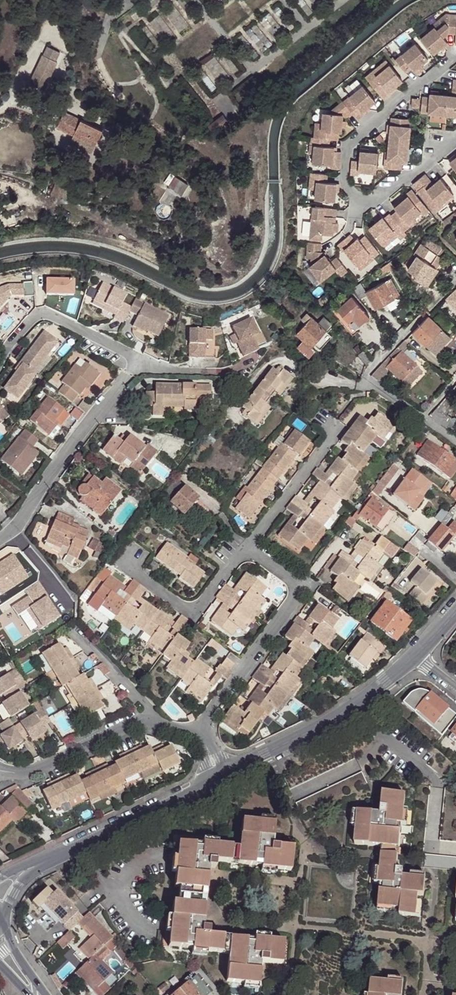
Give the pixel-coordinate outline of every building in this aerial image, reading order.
[(421,39),(433,54),(440,48),(447,43),(443,38),(447,34),(455,34),(455,31),(455,18),(454,18),(450,18),(449,15),(446,15),(444,17),(450,19),(448,21),(437,30),(434,27),(434,28),(421,39)] [(444,17),(432,26),(434,28),(434,27),(437,30),(448,21),(450,19),(444,17)] [(415,44),(395,60),(405,73),(411,68),(414,70),(420,65),(428,59),(415,44)] [(47,46),(43,55),(55,61),(60,52),(47,46)] [(57,62),(55,61),(43,55),(30,83),(44,90),(57,62)] [(385,61),(372,72),(376,77),(389,66),(385,61)] [(420,65),(414,70),(417,75),(423,69),(420,65)] [(365,77),(384,99),(390,94),(388,92),(394,87),(401,81),(389,66),(376,77),(372,72),(365,77)] [(175,73),(168,79),(173,83),(179,77),(175,73)] [(352,113),(357,120),(363,115),(361,113),(368,107),(375,102),(363,87),(343,103),(352,113)] [(439,95),(430,94),(430,98),(422,97),(421,113),(446,115),(448,96),(439,95)] [(446,115),(455,116),(455,97),(452,96),(448,96),(446,115)] [(329,140),(337,140),(337,133),(340,134),(341,127),(341,120),(342,115),(345,119),(352,113),(343,103),(343,102),(336,108),(338,111),(332,115),(329,115),(323,114),(322,123),(322,126),(314,125),(313,138),(329,140)] [(93,149),(102,130),(64,111),(57,127),(73,134),(81,138),(79,143),(93,149)] [(410,119),(391,117),(390,125),(389,133),(389,143),(408,145),(410,127),(409,126),(410,119)] [(91,153),(93,149),(79,143),(81,138),(73,134),(69,143),(91,153)] [(313,138),(310,138),(309,146),(313,146),(313,154),(312,164),(331,166),(331,169),(339,169),(341,152),(336,151),(333,151),(333,148),(328,147),(329,140),(313,138)] [(408,145),(389,143),(388,153),(386,169),(402,171),(402,163),(407,164),(408,145)] [(368,152),(359,151),(358,161),(351,160),(350,174),(358,175),(358,172),(376,174),(378,153),(368,152)] [(169,185),(175,175),(171,172),(164,182),(169,185)] [(310,174),(309,182),(316,183),(316,190),(315,199),(334,201),(335,192),(336,184),(326,183),(327,175),(310,174)] [(414,186),(433,209),(438,204),(440,206),(454,194),(441,179),(428,189),(426,185),(431,181),(425,174),(414,183),(414,186)] [(188,183),(175,175),(169,185),(169,186),(181,194),(188,183)] [(316,183),(309,182),(308,190),(316,190),(316,183)] [(420,211),(423,215),(429,210),(411,189),(406,194),(408,197),(401,202),(394,208),(397,211),(391,216),(404,231),(410,226),(407,223),(420,211)] [(335,209),(312,207),(308,240),(320,241),(321,235),(332,236),(332,231),(337,232),(338,223),(334,222),(332,222),(332,218),(334,218),(335,209)] [(391,216),(390,215),(383,220),(382,219),(376,224),(369,230),(381,245),(389,239),(391,242),(397,237),(400,240),(406,235),(404,231),(391,216)] [(337,245),(342,253),(344,251),(356,267),(370,256),(372,259),(379,254),(368,240),(362,246),(358,241),(357,239),(355,241),(350,235),(337,245)] [(364,236),(358,241),(362,246),(368,240),(364,236)] [(438,254),(442,247),(426,237),(414,254),(417,256),(408,270),(415,275),(414,277),(424,284),(435,267),(431,264),(438,254)] [(389,239),(381,245),(383,248),(391,242),(389,239)] [(319,245),(305,243),(304,252),(309,253),(309,261),(308,263),(311,263),(312,266),(309,269),(320,282),(335,269),(340,276),(347,271),(337,259),(331,263),(322,253),(319,252),(319,245)] [(397,264),(413,253),(409,248),(394,259),(397,264)] [(438,254),(431,264),(435,267),(442,257),(440,256),(438,254)] [(370,256),(356,267),(360,271),(373,260),(372,259),(370,256)] [(383,273),(394,266),(390,261),(380,269),(382,272),(383,273)] [(424,284),(427,286),(439,269),(435,267),(424,284)] [(289,282),(296,288),(299,284),(292,279),(289,282)] [(367,295),(374,309),(381,306),(394,298),(399,295),(390,279),(366,292),(361,283),(353,288),(359,298),(367,295)] [(103,283),(93,301),(104,307),(105,305),(118,311),(116,316),(114,319),(123,323),(129,311),(131,307),(122,303),(126,295),(103,283)] [(286,287),(274,301),(279,305),(291,291),(286,287)] [(455,313),(455,289),(444,302),(455,313)] [(347,324),(353,331),(370,317),(352,296),(337,309),(348,322),(347,324)] [(397,303),(394,298),(381,306),(384,310),(397,303)] [(131,307),(129,311),(138,316),(132,327),(146,333),(147,332),(148,330),(150,331),(151,334),(158,337),(169,316),(135,299),(131,307)] [(116,316),(118,311),(105,305),(104,307),(103,309),(116,316)] [(296,333),(303,339),(297,346),(309,356),(316,349),(312,345),(331,324),(323,316),(318,322),(307,312),(301,319),(305,323),(296,333)] [(428,316),(412,333),(416,336),(425,345),(441,328),(428,316)] [(251,319),(232,328),(239,342),(237,343),(243,357),(258,350),(252,337),(259,334),(251,319)] [(450,337),(441,328),(425,345),(435,354),(450,337)] [(189,330),(189,359),(204,359),(205,341),(212,341),(212,330),(189,330)] [(30,382),(32,384),(37,377),(51,360),(47,356),(49,353),(45,349),(52,338),(44,331),(15,371),(17,372),(4,389),(17,399),(30,382)] [(52,338),(45,349),(49,353),(57,342),(52,338)] [(403,354),(409,347),(407,345),(403,342),(398,347),(397,349),(400,352),(401,352),(403,354)] [(397,349),(382,365),(385,368),(390,372),(408,389),(423,373),(403,354),(401,352),(400,352),(397,349)] [(358,356),(366,366),(372,361),(364,351),(358,356)] [(64,385),(58,392),(71,403),(77,395),(79,396),(85,389),(88,385),(90,387),(91,387),(101,375),(85,363),(81,369),(75,365),(61,382),(64,385)] [(379,368),(371,376),(375,379),(380,383),(389,373),(385,369),(385,368),(382,365),(379,368)] [(278,366),(275,370),(272,368),(257,388),(270,398),(275,392),(282,383),(284,385),(291,376),(278,366)] [(284,385),(282,383),(275,392),(280,396),(294,378),(291,376),(284,385)] [(211,386),(155,385),(155,392),(146,392),(146,407),(152,407),(152,416),(163,416),(163,407),(163,401),(184,401),(184,407),(184,410),(201,410),(201,398),(211,398),(211,386)] [(245,410),(242,414),(255,424),(261,415),(259,413),(266,404),(270,398),(257,388),(242,407),(245,410)] [(48,397),(29,421),(45,433),(55,420),(58,423),(58,424),(61,426),(70,415),(48,397)] [(445,397),(429,416),(440,424),(455,406),(445,397)] [(271,408),(266,404),(259,413),(261,415),(255,424),(257,426),(271,408)] [(1,423),(9,416),(0,406),(0,422),(1,423)] [(360,416),(350,429),(370,444),(372,441),(377,436),(380,438),(391,423),(378,413),(373,419),(369,424),(367,422),(360,416)] [(55,420),(45,433),(48,436),(58,424),(58,423),(55,420)] [(391,423),(380,438),(382,440),(394,425),(391,423)] [(285,446),(284,445),(295,431),(292,429),(284,439),(279,435),(273,444),(278,448),(281,450),(285,446)] [(346,454),(341,460),(355,471),(367,455),(363,453),(370,444),(350,429),(340,442),(347,448),(350,449),(346,454)] [(38,452),(32,448),(38,440),(25,430),(0,461),(18,474),(31,459),(32,460),(38,452)] [(278,448),(263,468),(278,479),(296,455),(299,457),(310,442),(295,431),(284,445),(285,446),(281,450),(278,448)] [(113,436),(102,450),(120,465),(125,458),(133,464),(135,461),(145,468),(157,452),(147,444),(145,447),(129,435),(127,439),(123,444),(118,440),(113,436)] [(118,440),(123,444),(127,439),(122,435),(118,440)] [(215,441),(208,435),(206,438),(213,444),(215,441)] [(380,438),(377,436),(372,441),(381,448),(385,442),(382,440),(380,438)] [(417,455),(450,479),(455,471),(455,460),(428,440),(417,455)] [(198,449),(203,452),(207,447),(202,443),(198,449)] [(21,477),(39,454),(38,452),(32,460),(31,459),(18,474),(21,477)] [(357,473),(369,457),(367,455),(355,471),(357,473)] [(317,469),(312,475),(320,481),(341,497),(343,499),(354,484),(351,481),(357,473),(355,471),(341,460),(338,458),(328,471),(338,478),(333,484),(327,480),(329,478),(325,475),(317,469)] [(139,475),(145,468),(135,461),(133,464),(130,468),(139,475)] [(392,464),(385,474),(390,478),(397,468),(392,464)] [(245,487),(236,499),(240,502),(235,509),(249,520),(261,505),(259,504),(257,502),(260,498),(262,500),(278,479),(263,468),(247,488),(245,487)] [(418,495),(428,481),(412,469),(393,496),(414,512),(423,499),(422,498),(418,495)] [(333,484),(338,478),(328,471),(325,475),(329,478),(327,480),(333,484)] [(361,475),(357,473),(351,481),(354,484),(361,475)] [(390,478),(385,474),(376,487),(371,492),(376,496),(390,478)] [(83,486),(86,486),(93,477),(89,475),(80,488),(80,487),(82,486),(83,486)] [(82,498),(94,509),(92,511),(100,517),(121,491),(105,478),(101,484),(93,477),(86,486),(83,486),(82,486),(80,487),(80,488),(79,488),(78,490),(78,491),(78,493),(78,494),(79,496),(80,497),(81,497),(82,498)] [(176,480),(162,496),(183,515),(190,507),(198,499),(184,487),(176,480)] [(296,496),(291,503),(323,527),(325,529),(327,531),(334,522),(329,518),(334,512),(331,510),(341,497),(320,481),(310,495),(314,498),(314,497),(320,502),(313,512),(306,507),(308,505),(304,502),(296,496)] [(428,481),(418,495),(422,498),(432,484),(428,481)] [(354,484),(343,499),(346,501),(357,486),(354,484)] [(207,486),(203,490),(208,494),(212,491),(207,486)] [(314,498),(310,495),(304,502),(308,505),(314,498)] [(358,510),(355,513),(360,517),(381,532),(393,515),(386,510),(377,504),(368,497),(358,510)] [(82,498),(79,500),(92,511),(94,509),(82,498)] [(377,504),(386,510),(390,506),(381,499),(377,504)] [(287,523),(277,536),(298,552),(308,540),(311,543),(323,527),(291,503),(286,509),(294,515),(298,518),(299,516),(306,521),(298,531),(291,526),(287,523)] [(196,512),(190,507),(183,515),(181,517),(187,522),(196,512)] [(434,518),(440,523),(443,519),(448,513),(443,509),(434,518)] [(448,513),(443,519),(448,523),(453,516),(449,512),(448,513)] [(77,531),(78,528),(79,528),(79,526),(69,522),(71,518),(58,513),(54,521),(77,531)] [(360,517),(355,513),(353,515),(352,518),(356,521),(360,517)] [(298,518),(294,515),(287,523),(291,526),(298,518)] [(349,517),(345,523),(351,528),(355,521),(352,518),(349,517)] [(441,526),(443,528),(448,523),(443,519),(440,523),(439,524),(441,526)] [(78,528),(77,531),(54,521),(45,542),(53,546),(52,549),(59,552),(62,546),(69,549),(66,555),(77,560),(89,533),(79,528),(78,528)] [(425,545),(433,553),(437,549),(441,553),(450,543),(454,538),(455,539),(455,524),(454,522),(446,531),(443,528),(441,526),(425,545)] [(311,543),(313,545),(325,529),(323,527),(311,543)] [(359,574),(368,581),(380,565),(383,567),(390,559),(383,554),(384,552),(393,557),(398,548),(381,537),(375,545),(377,546),(375,548),(368,543),(364,540),(363,540),(353,552),(358,556),(363,560),(359,566),(353,562),(354,560),(350,557),(342,551),(337,557),(339,559),(359,574)] [(93,540),(88,548),(95,552),(99,555),(100,555),(104,547),(93,540)] [(166,543),(155,558),(176,573),(178,571),(182,574),(180,576),(179,578),(194,589),(204,574),(194,567),(190,563),(188,565),(184,562),(187,558),(166,543)] [(403,550),(413,557),(418,551),(408,543),(403,550)] [(1,569),(22,557),(18,549),(0,559),(0,568),(1,569)] [(190,563),(194,567),(199,560),(190,554),(187,558),(184,562),(188,565),(190,563)] [(324,568),(330,572),(339,559),(337,557),(334,555),(324,568)] [(21,574),(26,570),(19,559),(8,566),(11,570),(13,573),(21,574)] [(336,584),(331,590),(345,601),(356,585),(353,582),(359,574),(339,559),(330,572),(337,577),(340,579),(336,584)] [(368,581),(371,583),(383,567),(380,565),(368,581)] [(4,578),(6,582),(8,584),(10,582),(12,584),(8,587),(5,589),(6,590),(1,594),(9,608),(26,596),(25,594),(32,589),(33,592),(36,595),(46,587),(44,585),(45,584),(32,566),(26,570),(21,574),(13,573),(11,570),(3,574),(0,569),(0,580),(4,578)] [(415,587),(409,595),(421,605),(427,597),(425,596),(437,582),(421,569),(410,582),(415,587)] [(225,585),(221,591),(252,615),(263,599),(260,597),(266,588),(246,573),(237,586),(241,589),(247,593),(241,600),(235,596),(237,593),(234,591),(225,585)] [(109,576),(88,605),(112,622),(113,620),(116,617),(139,586),(132,581),(126,589),(109,576)] [(86,590),(80,599),(85,602),(100,581),(95,578),(87,590),(86,590)] [(359,587),(356,585),(345,601),(348,603),(359,587)] [(139,586),(116,617),(132,628),(134,625),(142,631),(157,611),(145,602),(142,606),(137,611),(130,606),(134,600),(137,603),(140,599),(146,591),(139,586)] [(385,593),(381,599),(386,602),(386,603),(393,593),(388,589),(385,593)] [(221,609),(211,621),(231,636),(237,628),(241,630),(252,615),(221,591),(216,598),(224,604),(227,607),(229,604),(235,609),(230,615),(224,611),(221,609)] [(26,596),(9,608),(10,609),(27,598),(26,596)] [(255,617),(266,601),(263,599),(252,615),(255,617)] [(386,602),(370,623),(396,642),(411,622),(386,603),(386,602)] [(297,616),(292,624),(294,625),(314,640),(324,647),(330,639),(335,631),(332,628),(338,620),(318,605),(308,618),(312,621),(316,624),(318,626),(316,629),(313,632),(307,628),(309,625),(305,622),(297,616)] [(157,611),(142,631),(144,633),(141,638),(147,643),(149,641),(164,651),(176,635),(187,621),(180,616),(175,624),(172,628),(174,630),(170,635),(163,630),(167,624),(170,620),(157,611)] [(243,632),(255,617),(252,615),(241,630),(243,632)] [(116,617),(113,620),(129,631),(132,628),(116,617)] [(98,630),(103,634),(107,628),(102,624),(98,630)] [(291,650),(286,656),(300,666),(311,651),(307,648),(314,640),(294,625),(284,638),(291,643),(294,645),(291,650)] [(366,633),(359,627),(357,629),(365,635),(366,633)] [(365,635),(349,657),(365,669),(372,660),(377,653),(380,655),(386,647),(366,633),(365,635)] [(164,651),(162,655),(171,661),(169,664),(183,676),(193,663),(187,658),(189,656),(184,653),(190,645),(176,635),(164,651)] [(221,647),(211,639),(207,645),(217,653),(221,647)] [(330,639),(324,647),(327,649),(328,647),(333,641),(330,639)] [(147,643),(147,644),(162,655),(164,651),(149,641),(147,643)] [(42,654),(42,655),(52,670),(69,660),(73,657),(69,651),(65,653),(62,650),(59,644),(42,654)] [(314,653),(311,651),(300,666),(302,668),(314,653)] [(377,653),(372,660),(374,662),(380,655),(377,653)] [(262,665),(257,671),(288,695),(300,679),(296,677),(302,668),(300,666),(286,656),(282,654),(273,666),(277,669),(283,674),(278,680),(272,676),(274,674),(270,671),(262,665)] [(37,658),(46,674),(52,670),(42,655),(37,658)] [(45,675),(50,682),(56,678),(62,687),(64,686),(66,685),(79,677),(75,671),(73,667),(77,664),(73,657),(69,660),(52,670),(45,675)] [(226,658),(221,666),(229,672),(234,664),(226,658)] [(183,676),(181,679),(190,686),(188,689),(203,700),(218,681),(213,678),(211,682),(209,684),(202,679),(203,676),(209,669),(196,659),(193,663),(183,676)] [(102,663),(97,667),(104,675),(110,672),(109,671),(102,663)] [(169,664),(166,667),(181,679),(183,676),(169,664)] [(220,665),(215,672),(217,673),(221,676),(227,681),(232,674),(229,672),(221,666),(220,665)] [(28,707),(18,691),(16,687),(24,681),(17,669),(0,680),(0,697),(4,695),(8,701),(3,704),(12,717),(28,707)] [(257,689),(247,701),(251,704),(264,713),(268,716),(274,708),(277,710),(288,695),(257,671),(252,678),(260,684),(264,687),(266,685),(271,689),(267,696),(261,692),(257,689)] [(66,685),(76,701),(93,691),(97,689),(93,682),(89,685),(87,681),(83,674),(79,677),(66,685)] [(300,679),(288,695),(291,697),(303,681),(300,679)] [(24,681),(16,687),(18,691),(27,685),(24,681)] [(66,697),(71,705),(76,701),(66,685),(64,686),(69,695),(66,697)] [(76,701),(80,709),(86,718),(103,708),(99,702),(97,698),(101,695),(97,689),(93,691),(76,701)] [(203,700),(188,689),(185,692),(201,703),(203,700)] [(442,735),(455,718),(455,716),(428,693),(425,691),(421,690),(418,691),(415,692),(411,694),(403,703),(442,735)] [(288,695),(277,710),(280,712),(291,697),(288,695)] [(37,701),(34,703),(39,711),(42,709),(37,702),(37,701)] [(75,712),(80,709),(76,701),(71,705),(75,712)] [(233,705),(222,719),(238,730),(241,727),(249,733),(264,713),(251,704),(246,710),(243,713),(239,710),(233,705)] [(0,725),(0,728),(4,734),(0,736),(0,737),(4,744),(9,750),(22,742),(21,741),(28,737),(31,742),(45,733),(42,727),(50,722),(48,718),(42,709),(39,711),(20,724),(14,728),(9,719),(0,725)] [(222,719),(220,722),(236,733),(238,730),(222,719)] [(151,751),(158,765),(162,773),(180,764),(171,746),(165,749),(161,751),(159,747),(151,751)] [(130,751),(141,773),(158,765),(151,751),(150,747),(143,750),(139,752),(137,748),(130,751)] [(116,766),(123,781),(141,773),(130,751),(123,754),(125,758),(121,760),(114,763),(116,766)] [(96,770),(107,792),(124,783),(123,781),(116,766),(109,769),(105,771),(103,767),(96,770)] [(81,782),(88,798),(89,800),(107,792),(96,770),(89,773),(91,777),(87,779),(81,782)] [(362,772),(296,804),(301,815),(367,784),(362,772)] [(58,780),(68,802),(71,807),(88,798),(81,782),(77,775),(71,779),(67,780),(65,776),(58,780)] [(42,792),(51,810),(68,802),(58,780),(51,783),(53,787),(48,789),(42,792)] [(125,785),(124,783),(107,792),(109,797),(118,792),(116,789),(125,785)] [(1,809),(12,820),(16,824),(27,813),(26,812),(33,805),(22,792),(16,785),(6,790),(13,798),(1,809)] [(109,797),(107,792),(89,800),(90,802),(99,798),(100,801),(109,797)] [(354,844),(381,847),(399,849),(401,825),(403,826),(404,810),(406,796),(382,793),(380,814),(380,819),(372,819),(373,813),(357,812),(355,827),(354,844)] [(12,820),(1,809),(0,808),(0,831),(12,820)] [(203,875),(204,867),(209,868),(215,868),(216,862),(261,866),(261,868),(276,870),(291,871),(293,848),(273,846),(267,845),(268,837),(273,838),(275,822),(260,821),(242,819),(239,847),(217,845),(202,844),(202,845),(179,843),(177,858),(176,872),(174,887),(179,888),(207,891),(208,875),(203,875)] [(440,841),(455,843),(455,829),(454,829),(441,828),(440,841)] [(399,849),(381,847),(381,855),(398,856),(399,849)] [(380,885),(377,909),(393,910),(400,911),(399,916),(416,918),(417,903),(418,895),(424,896),(425,879),(410,878),(409,883),(402,882),(402,877),(403,872),(396,871),(398,856),(381,855),(379,869),(378,884),(380,885)] [(179,888),(178,902),(206,905),(207,891),(179,888)] [(72,902),(60,889),(46,902),(58,914),(72,902)] [(198,927),(199,920),(204,920),(206,905),(178,902),(173,902),(171,917),(170,932),(168,947),(192,949),(192,951),(207,952),(229,954),(226,982),(244,984),(259,985),(260,970),(255,969),(256,962),(261,962),(282,964),(284,941),(269,939),(254,938),(254,940),(208,935),(209,929),(203,928),(198,927)] [(81,947),(91,958),(112,939),(113,938),(111,936),(89,912),(77,923),(82,929),(85,926),(94,936),(91,938),(81,947)] [(82,929),(91,938),(94,936),(85,926),(82,929)] [(60,941),(64,946),(72,938),(70,936),(72,933),(70,931),(60,941)] [(89,960),(78,971),(86,979),(84,981),(97,994),(99,994),(108,986),(103,981),(111,974),(113,973),(102,961),(114,950),(118,946),(112,939),(91,958),(89,960)] [(114,950),(125,963),(128,959),(118,946),(114,950)] [(79,949),(89,960),(91,958),(81,947),(79,949)] [(134,966),(128,959),(125,963),(130,970),(134,966)] [(130,970),(125,963),(121,966),(126,974),(130,970)] [(134,966),(130,970),(134,975),(139,971),(134,966)] [(84,981),(86,979),(78,971),(75,973),(84,982),(84,981)] [(167,994),(198,994),(188,983),(195,977),(191,973),(167,994)] [(111,974),(103,981),(108,986),(116,979),(111,974)] [(188,983),(198,994),(208,994),(212,991),(198,975),(195,977),(188,983)] [(388,982),(370,981),(369,994),(402,994),(403,984),(388,982)] [(160,994),(161,994),(170,988),(166,983),(156,991),(160,994)] [(108,986),(99,994),(104,994),(110,989),(108,986)]
